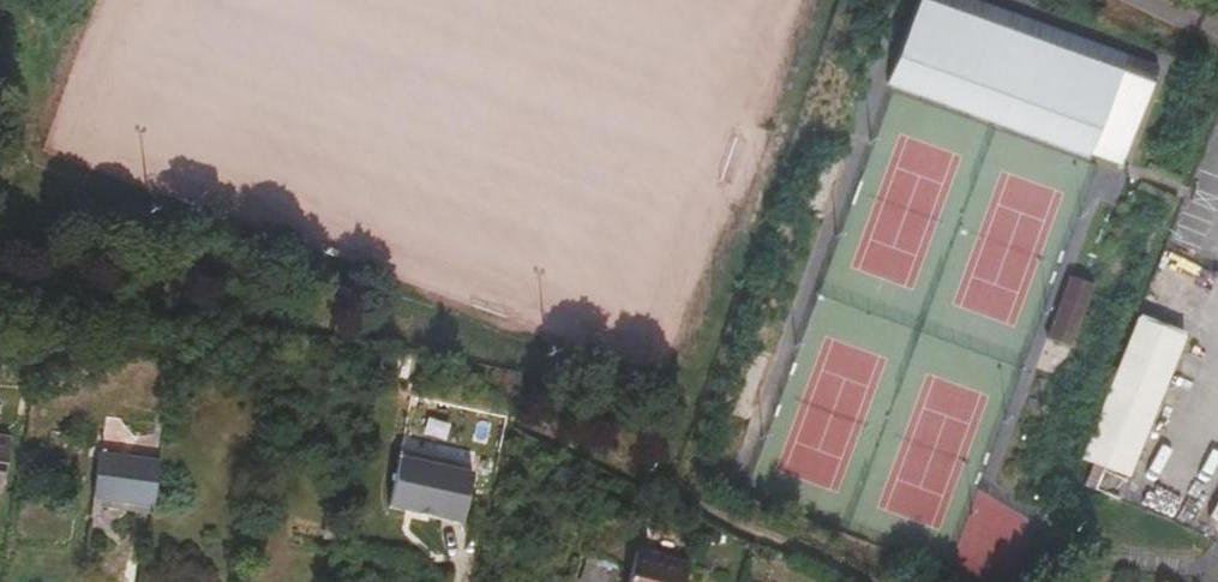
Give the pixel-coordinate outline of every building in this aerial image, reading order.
[(1130,161),(1166,71),(984,0),(930,0),(897,82),(1096,160),(1100,149),(1130,161)] [(1126,482),(1192,344),(1145,323),(1080,459),(1126,482)] [(0,435),(0,491),(7,492),(17,438),(0,435)] [(162,450),(104,439),(98,481),(155,492),(162,450)] [(438,461),(473,468),(477,451),(441,444),(438,461)] [(470,534),(482,483),(408,466),(397,516),(470,534)] [(688,577),(626,557),(618,581),(687,581),(688,577)]
